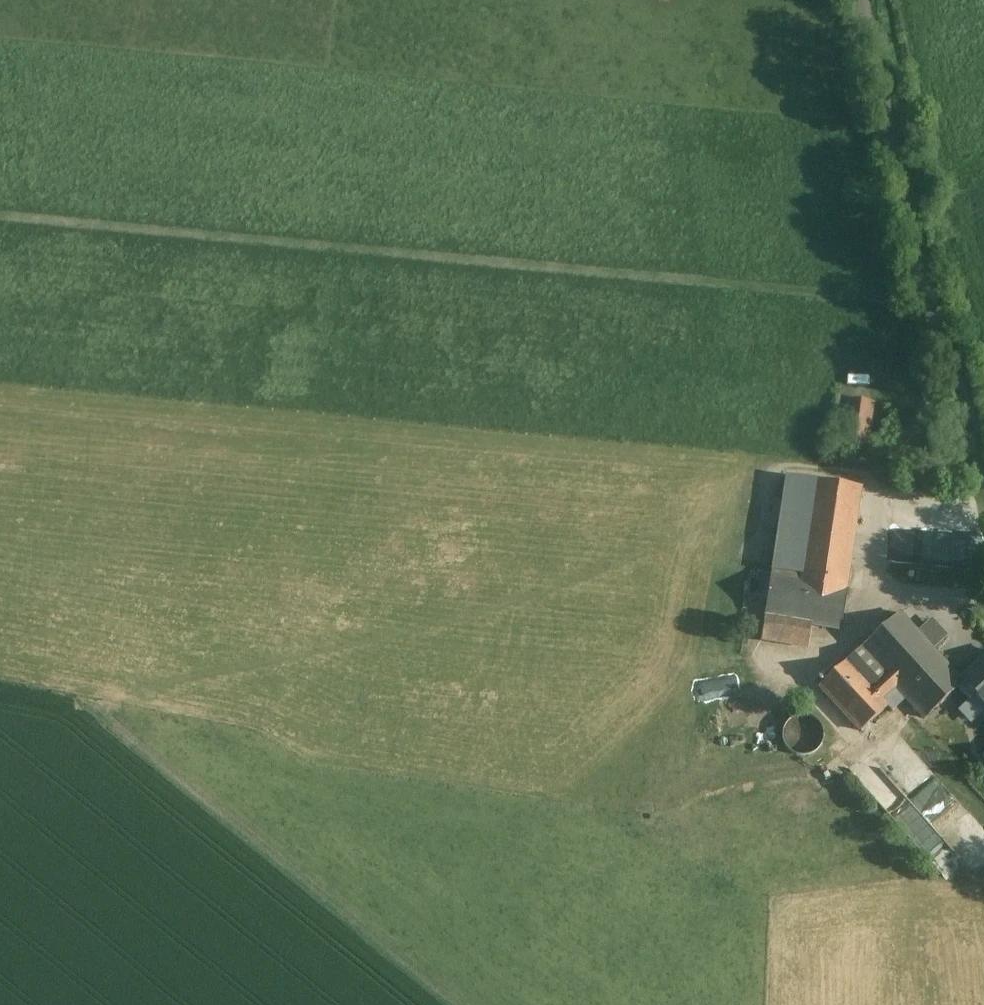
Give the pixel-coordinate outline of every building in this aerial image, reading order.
[(873,403),(849,399),(842,445),(866,448),(873,403)] [(791,477),(777,573),(801,577),(817,481),(791,477)] [(860,488),(817,481),(801,577),(846,584),(860,488)] [(777,573),(772,572),(765,617),(811,624),(841,629),(848,585),(846,584),(801,577),(777,573)] [(917,632),(900,614),(861,649),(886,676),(871,690),(846,663),(819,687),(861,731),(888,708),(881,700),(895,688),(906,700),(924,720),(957,689),(963,683),(962,682),(933,651),(917,632)] [(811,624),(765,617),(761,640),(808,647),(811,624)] [(932,619),(917,632),(933,651),(948,637),(932,619)] [(886,676),(861,649),(846,663),(871,690),(886,676)] [(962,682),(963,683),(957,689),(969,701),(974,696),(983,707),(983,661),(962,682)] [(895,688),(881,700),(888,708),(892,712),(906,700),(895,688)] [(974,696),(958,711),(970,724),(983,712),(983,707),(974,696)] [(821,745),(823,739),(823,732),(820,726),(816,721),(810,718),(804,716),(797,717),(791,720),(786,725),(783,731),(782,737),(784,744),(787,750),(793,754),(799,757),(806,757),(812,755),(817,751),(821,745)]
